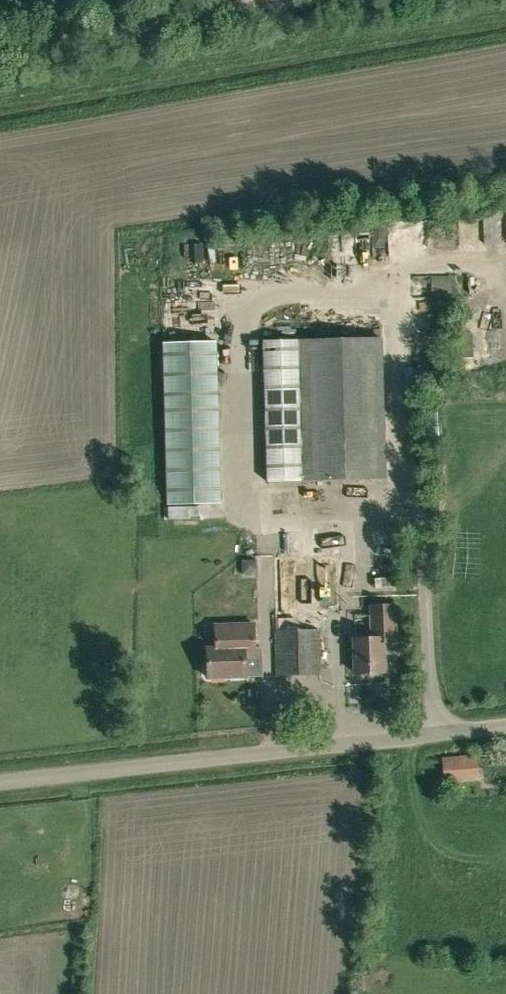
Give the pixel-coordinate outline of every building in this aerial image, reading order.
[(476,218),(477,230),(494,229),(493,217),(476,218)] [(202,288),(200,317),(225,319),(226,304),(209,303),(210,289),(202,288)] [(217,331),(164,333),(170,497),(224,495),(217,331)] [(268,481),(385,477),(381,337),(264,340),(268,481)] [(318,607),(339,607),(338,554),(274,556),(277,674),(319,673),(318,607)] [(371,606),(371,615),(372,637),(353,638),(354,672),(384,671),(383,641),(395,641),(394,605),(371,606)] [(246,676),(245,656),(255,656),(255,623),(216,624),(216,647),(207,647),(208,677),(246,676)] [(444,778),(480,775),(478,755),(442,758),(444,778)]
